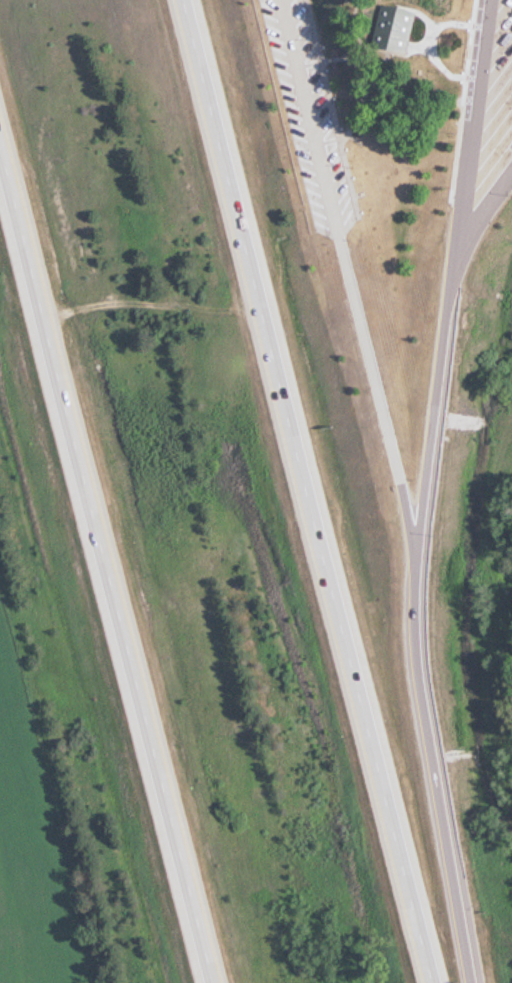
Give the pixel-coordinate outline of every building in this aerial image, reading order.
[(381,4),(403,9),(414,11),(406,45),(405,50),(372,42),(381,4)]
